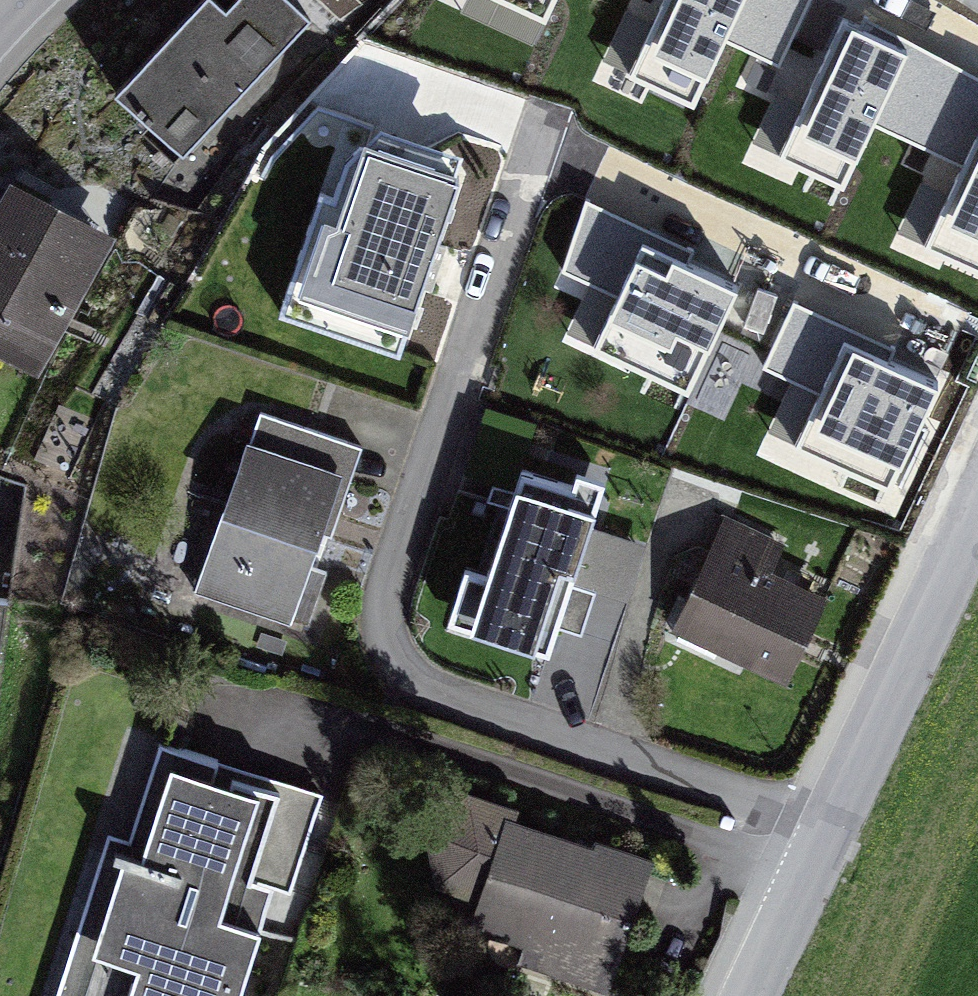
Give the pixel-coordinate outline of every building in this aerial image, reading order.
[(117,112),(183,170),(310,27),(279,0),(248,0),(229,22),(210,6),(117,112)] [(558,0),(495,0),(546,25),(558,0)] [(628,78),(694,109),(726,42),(779,67),(811,0),(665,0),(628,78)] [(844,22),(780,160),(844,190),(873,127),(964,169),(927,249),(977,273),(977,79),(863,20),(859,29),(844,22)] [(487,182),(337,137),(306,243),(339,253),(316,330),(433,364),(487,182)] [(18,198),(0,231),(0,370),(43,393),(118,250),(18,198)] [(562,274),(590,287),(567,335),(690,393),(736,295),(684,270),(693,252),(586,202),(562,274)] [(937,390),(887,368),(896,348),(794,304),(765,370),(820,394),(796,449),(893,491),(937,390)] [(330,475),(242,446),(196,586),(284,615),(330,475)] [(589,511),(513,486),(465,630),(542,654),(589,511)] [(825,612),(711,562),(679,635),(794,685),(825,612)] [(155,743),(124,841),(101,834),(50,995),(225,995),(259,887),(281,894),(313,792),(155,743)] [(652,868),(453,806),(434,869),(490,886),(476,931),(618,975),(652,868)]
